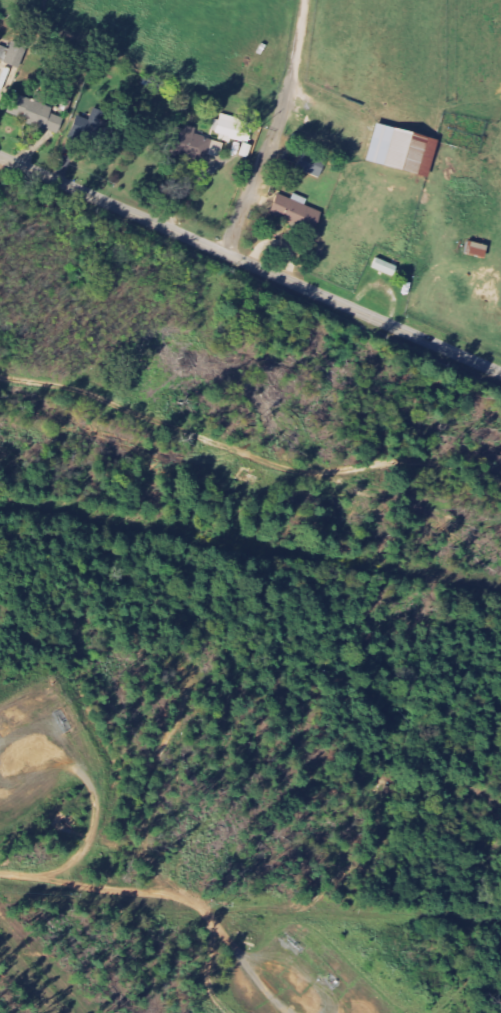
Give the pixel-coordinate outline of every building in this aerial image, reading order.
[(29,47),(14,41),(11,50),(0,46),(0,61),(20,69),(29,47)] [(53,114),(55,109),(17,95),(9,115),(59,134),(66,119),(53,114)] [(254,123),(222,116),(217,138),(249,145),(254,123)] [(368,163),(431,178),(440,140),(378,125),(368,163)] [(224,142),(196,137),(197,129),(186,127),(186,129),(172,126),(167,150),(208,159),(209,156),(221,159),(224,142)] [(328,160),(304,152),(297,170),(321,179),(328,160)] [(308,200),(294,195),(292,200),(278,195),(270,217),(317,232),(323,213),(305,207),(308,200)] [(467,254),(486,259),(489,247),(469,242),(467,254)]
